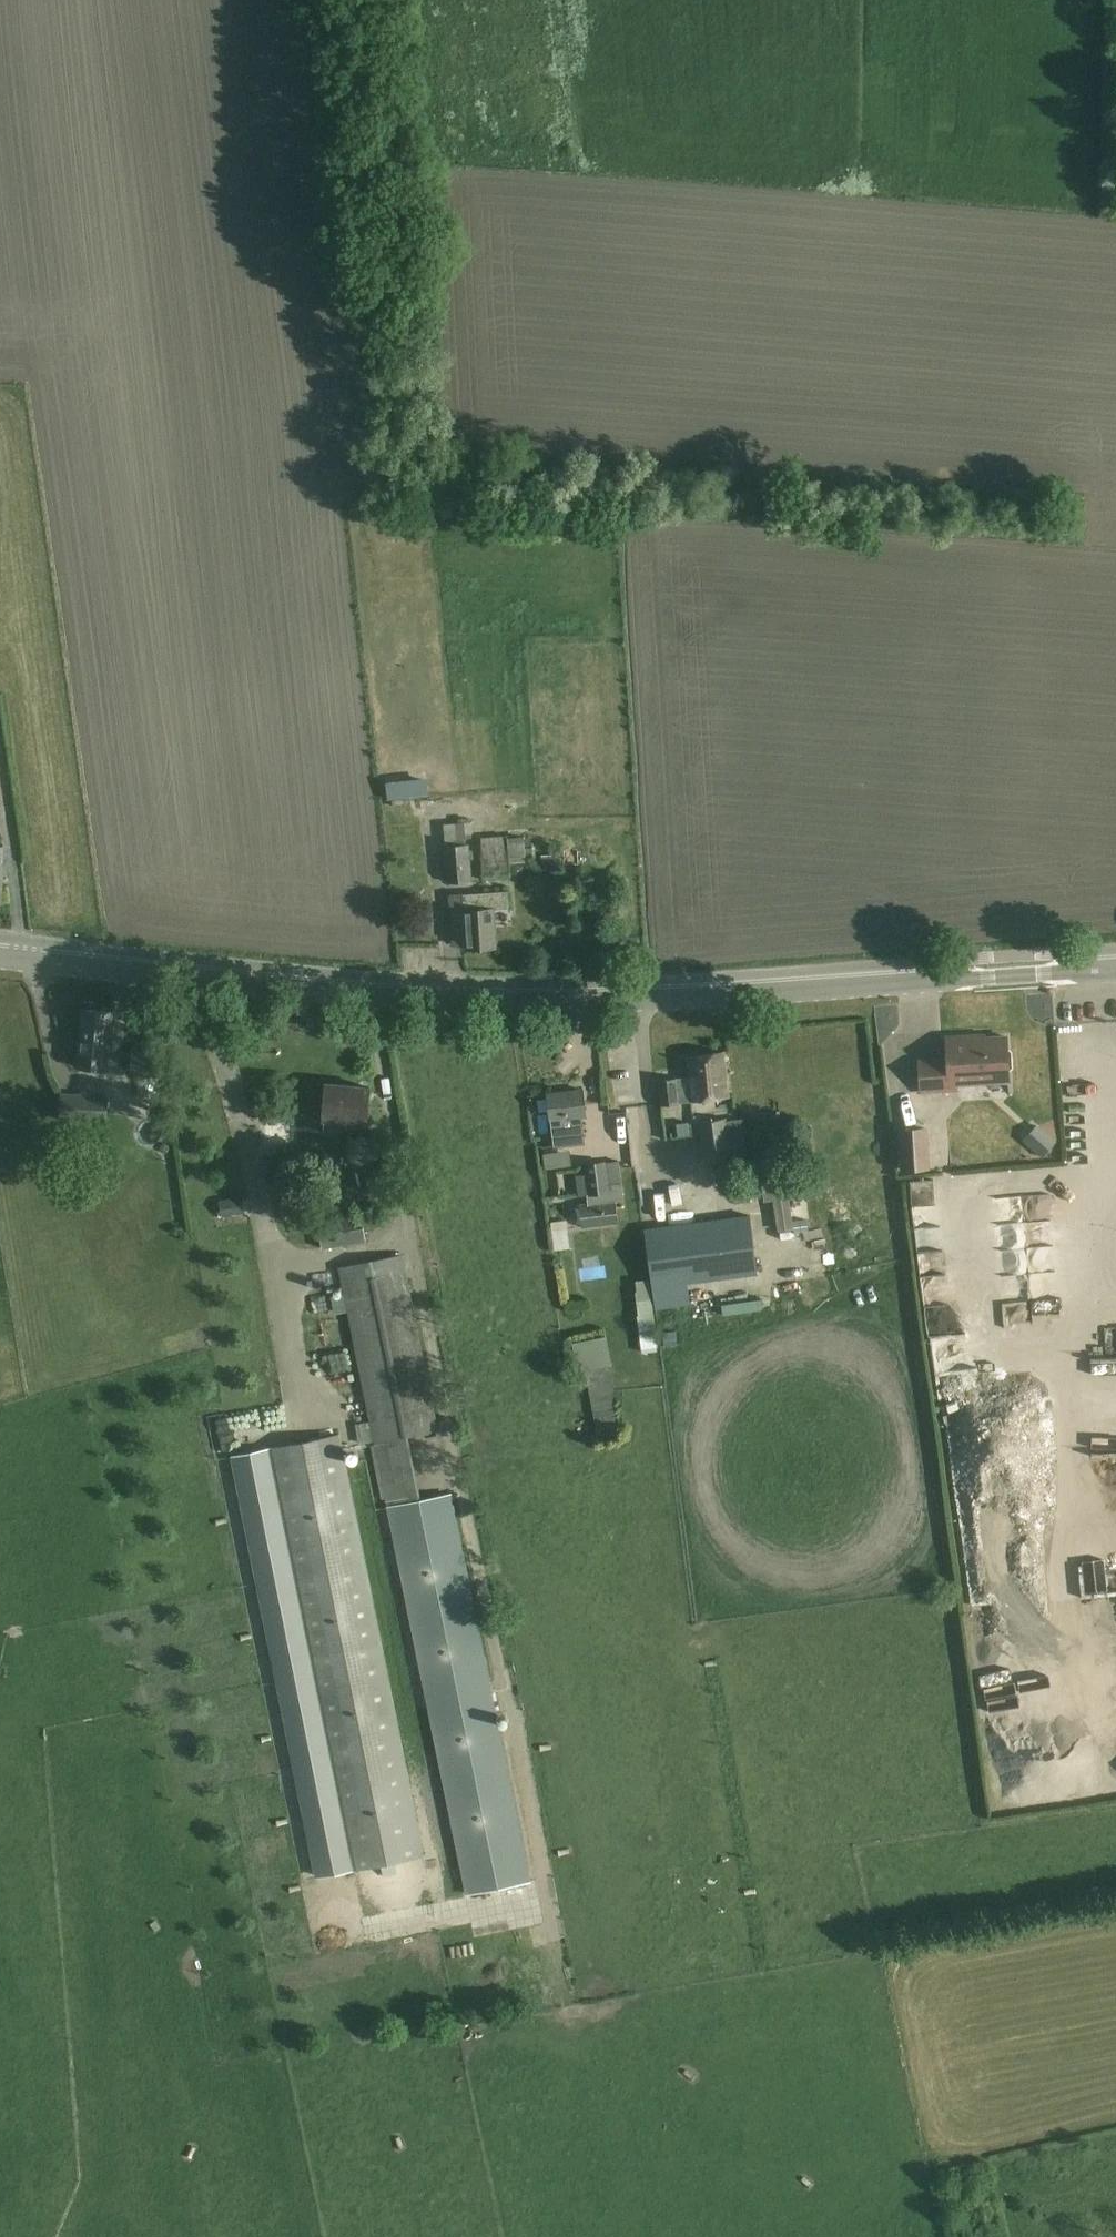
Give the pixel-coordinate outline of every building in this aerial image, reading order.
[(386,780),(388,798),(428,793),(426,775),(386,780)] [(472,822),(444,825),(445,847),(443,847),(447,882),(471,880),(468,845),(465,845),(465,838),(473,837),(472,822)] [(480,838),(483,879),(510,877),(507,835),(480,838)] [(513,864),(514,876),(525,875),(524,863),(513,864)] [(461,894),(462,912),(463,912),(466,948),(497,946),(494,910),(509,909),(508,891),(461,894)] [(57,924),(65,906),(54,901),(46,918),(57,924)] [(83,1009),(78,1067),(108,1070),(113,1012),(83,1009)] [(919,1061),(921,1092),(956,1090),(956,1079),(1007,1075),(1008,1087),(1009,1086),(1007,1036),(973,1038),(973,1035),(946,1037),(948,1059),(919,1061)] [(690,1078),(676,1079),(659,1081),(661,1104),(729,1097),(723,1052),(687,1056),(690,1078)] [(323,1119),(366,1123),(370,1086),(327,1083),(323,1119)] [(550,1120),(552,1120),(555,1146),(585,1142),(582,1117),(586,1116),(583,1089),(547,1094),(550,1120)] [(109,1094),(61,1092),(59,1119),(108,1122),(109,1094)] [(726,1119),(699,1122),(704,1162),(731,1159),(726,1119)] [(1058,1140),(1037,1123),(1023,1139),(1043,1156),(1058,1140)] [(898,1127),(901,1170),(931,1168),(928,1125),(898,1127)] [(777,1160),(790,1159),(788,1141),(775,1142),(777,1160)] [(583,1227),(619,1223),(616,1200),(624,1199),(622,1183),(619,1160),(606,1162),(606,1160),(584,1163),(585,1174),(577,1175),(579,1195),(587,1194),(588,1203),(580,1204),(583,1227)] [(556,1167),(557,1184),(572,1183),(572,1166),(556,1167)] [(909,1179),(912,1204),(936,1202),(934,1177),(909,1179)] [(803,1193),(801,1180),(764,1187),(766,1199),(775,1197),(780,1230),(792,1228),(787,1195),(803,1193)] [(244,1198),(221,1198),(220,1219),(244,1219),(244,1198)] [(747,1218),(701,1224),(698,1199),(656,1205),(659,1230),(658,1231),(665,1280),(754,1268),(747,1218)] [(550,1248),(566,1248),(565,1216),(549,1216),(550,1248)] [(529,1881),(451,1493),(419,1499),(406,1436),(438,1430),(402,1255),(341,1267),(390,1506),(468,1893),(529,1881)] [(650,1344),(649,1274),(635,1274),(636,1344),(650,1344)] [(578,1370),(612,1364),(607,1336),(573,1342),(578,1370)] [(319,1876),(424,1855),(340,1434),(235,1455),(319,1876)] [(1090,1445),(1090,1465),(1099,1465),(1100,1500),(1115,1500),(1115,1445),(1090,1445)]
